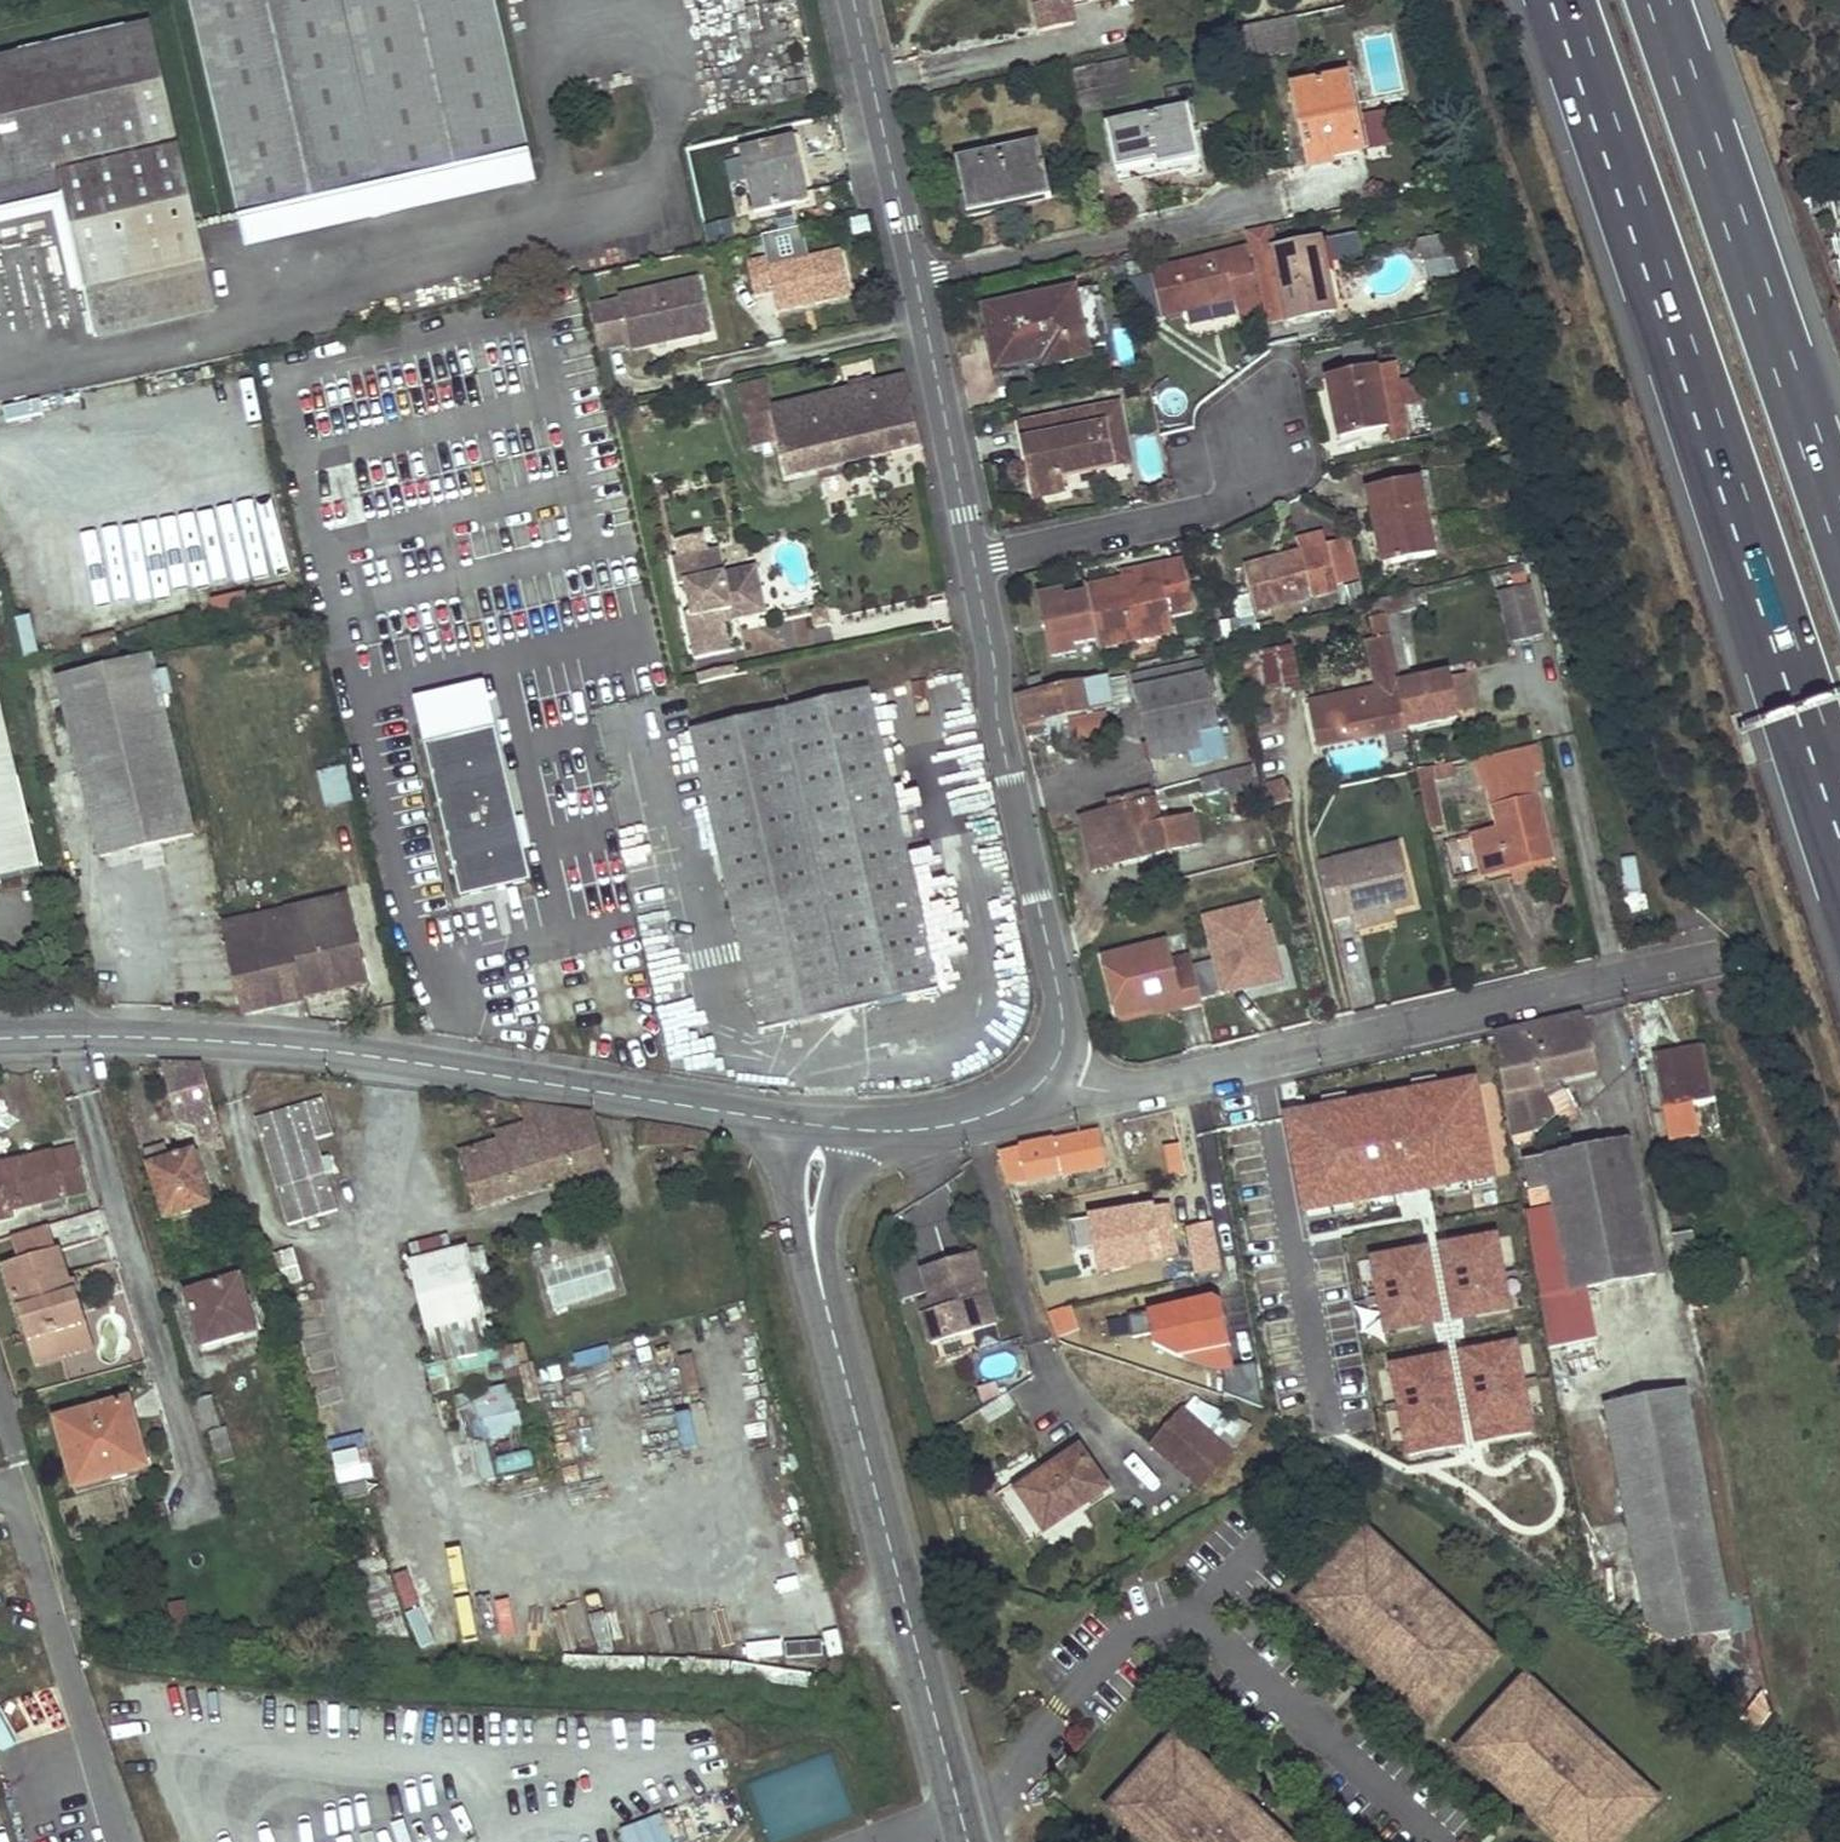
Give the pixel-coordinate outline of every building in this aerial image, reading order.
[(492,0),(190,0),(240,219),(527,151),(492,0)] [(1038,10),(1050,8),(1054,27),(1073,23),(1069,4),(1085,0),(1035,0),(1038,10)] [(1042,30),(1054,27),(1050,8),(1038,10),(1042,30)] [(1288,54),(1280,19),(1248,26),(1255,61),(1288,54)] [(147,25),(0,59),(0,184),(58,171),(96,335),(212,309),(147,25)] [(1128,70),(1126,58),(1108,62),(1110,74),(1128,70)] [(1068,90),(1064,70),(1049,74),(1053,92),(1068,90)] [(1354,120),(1346,76),(1293,86),(1309,167),(1330,163),(1329,159),(1361,152),(1363,150),(1354,120)] [(1201,156),(1190,108),(1106,125),(1115,170),(1155,160),(1156,166),(1201,156)] [(1387,144),(1382,114),(1354,120),(1363,150),(1387,144)] [(645,133),(642,119),(616,127),(619,139),(645,133)] [(800,160),(795,138),(741,151),(754,212),(797,202),(788,163),(800,160)] [(1050,198),(1040,144),(956,159),(967,213),(1050,198)] [(527,151),(240,219),(246,248),(533,181),(527,151)] [(1204,171),(1201,156),(1156,166),(1155,160),(1115,170),(1118,183),(1193,168),(1194,174),(1204,171)] [(809,199),(800,160),(788,163),(797,202),(809,199)] [(1287,314),(1289,322),(1335,313),(1328,274),(1324,276),(1317,241),(1278,249),(1272,224),(1243,230),(1248,249),(1258,292),(1264,290),(1269,318),(1287,314)] [(1828,231),(1831,243),(1839,241),(1839,228),(1828,231)] [(1353,235),(1336,239),(1342,261),(1359,257),(1353,235)] [(1420,238),(1423,279),(1449,278),(1446,237),(1420,238)] [(1831,243),(1836,260),(1839,259),(1839,241),(1831,243)] [(1258,292),(1248,249),(1154,271),(1163,315),(1184,310),(1182,297),(1206,293),(1209,305),(1235,299),(1238,307),(1260,302),(1258,292)] [(852,295),(843,251),(770,266),(768,258),(751,262),(757,295),(775,292),(779,311),(852,295)] [(628,342),(629,347),(649,343),(647,336),(678,330),(680,337),(711,330),(700,280),(619,296),(620,301),(590,307),(600,348),(628,342)] [(1106,345),(1094,288),(986,310),(997,364),(1044,354),(1046,369),(1088,360),(1088,349),(1106,345)] [(1209,305),(1206,293),(1182,297),(1184,310),(1209,305)] [(647,336),(649,343),(680,337),(678,330),(647,336)] [(1377,367),(1372,342),(1344,347),(1349,372),(1377,367)] [(1046,369),(1044,354),(997,364),(1000,378),(1046,369)] [(1406,426),(1393,364),(1377,367),(1388,429),(1406,426)] [(1388,429),(1377,367),(1349,372),(1330,376),(1343,444),(1367,438),(1367,433),(1388,429)] [(922,445),(907,376),(876,384),(851,390),(757,411),(765,446),(773,479),(820,468),(845,463),(922,445)] [(849,383),(851,390),(876,384),(875,377),(849,383)] [(216,403),(211,378),(198,382),(204,406),(216,403)] [(751,390),(732,394),(736,406),(755,401),(751,390)] [(746,450),(765,446),(757,411),(755,401),(736,406),(746,450)] [(1498,405),(1489,407),(1496,436),(1504,434),(1498,405)] [(1496,436),(1489,407),(1479,410),(1485,438),(1496,436)] [(1126,461),(1116,408),(1022,425),(1035,497),(1060,493),(1058,474),(1126,461)] [(845,463),(820,468),(823,478),(847,472),(845,463)] [(1434,553),(1420,476),(1367,486),(1375,528),(1384,526),(1392,562),(1434,553)] [(1392,562),(1384,526),(1375,528),(1382,564),(1392,562)] [(1337,585),(1327,545),(1325,537),(1297,543),(1300,556),(1271,563),(1273,575),(1250,580),(1257,611),(1339,592),(1337,585)] [(1337,585),(1360,579),(1351,539),(1327,545),(1337,585)] [(719,547),(707,550),(713,574),(725,572),(719,547)] [(707,550),(673,557),(679,583),(685,582),(693,617),(723,610),(725,621),(767,611),(759,577),(727,584),(725,572),(713,574),(707,550)] [(1524,560),(1522,551),(1508,555),(1510,564),(1524,560)] [(1512,576),(1527,572),(1524,560),(1510,564),(1512,576)] [(1193,611),(1183,561),(1158,566),(1159,575),(1120,582),(1086,588),(1088,595),(1065,600),(1064,593),(1040,598),(1052,657),(1075,653),(1074,645),(1097,641),(1098,648),(1172,634),(1169,616),(1193,611)] [(1271,563),(1247,568),(1250,580),(1273,575),(1271,563)] [(759,577),(757,565),(725,572),(727,584),(759,577)] [(1159,575),(1158,566),(1120,573),(1120,582),(1159,575)] [(1530,631),(1520,587),(1493,594),(1503,637),(1530,631)] [(1433,598),(1431,589),(1385,602),(1386,613),(1417,606),(1417,602),(1433,598)] [(1337,622),(1351,617),(1350,610),(1335,614),(1337,622)] [(776,632),(784,653),(810,642),(802,621),(776,632)] [(1390,645),(1388,634),(1366,638),(1376,687),(1308,701),(1316,746),(1407,726),(1390,645)] [(1409,681),(1401,643),(1390,645),(1407,726),(1458,715),(1457,708),(1451,678),(1450,672),(1409,681)] [(1300,682),(1292,646),(1235,658),(1247,716),(1274,711),(1269,689),(1300,682)] [(196,834),(155,656),(59,679),(102,857),(196,834)] [(1471,705),(1465,675),(1451,678),(1457,708),(1471,705)] [(1024,721),(1112,702),(1107,681),(1106,676),(1019,697),(1024,721)] [(1233,720),(1222,676),(1136,697),(1146,741),(1233,720)] [(1125,699),(1121,681),(1114,683),(1117,702),(1125,699)] [(939,988),(870,690),(693,731),(761,1030),(939,988)] [(0,700),(0,879),(40,870),(0,700)] [(495,728),(424,745),(461,898),(531,882),(495,728)] [(1539,748),(1486,760),(1494,799),(1502,797),(1504,806),(1497,808),(1502,831),(1474,836),(1482,875),(1514,867),(1552,859),(1532,777),(1545,773),(1539,748)] [(1454,773),(1451,761),(1433,765),(1436,777),(1454,773)] [(1232,803),(1262,796),(1260,786),(1256,767),(1201,780),(1206,797),(1229,791),(1232,803)] [(1419,780),(1429,826),(1441,824),(1432,778),(1419,780)] [(1290,801),(1285,780),(1260,786),(1262,796),(1265,808),(1290,801)] [(1200,843),(1193,818),(1161,824),(1153,792),(1135,796),(1135,799),(1110,805),(1111,811),(1084,817),(1095,868),(1200,843)] [(656,873),(655,836),(628,837),(630,874),(656,873)] [(1399,845),(1317,864),(1330,919),(1347,915),(1349,920),(1394,910),(1413,906),(1399,845)] [(1555,873),(1552,859),(1514,867),(1517,883),(1555,873)] [(307,999),(370,985),(351,895),(344,898),(342,888),(323,892),(326,902),(287,909),(307,999)] [(1198,918),(1219,1000),(1284,984),(1263,901),(1198,918)] [(307,999),(287,909),(278,906),(223,918),(244,1012),(307,999)] [(1352,933),(1397,924),(1394,910),(1349,920),(1352,933)] [(1169,946),(1106,961),(1120,1021),(1158,1012),(1163,1004),(1182,1000),(1173,965),(1169,946)] [(1193,960),(1173,965),(1182,1000),(1185,1012),(1205,1008),(1193,960)] [(81,992),(92,991),(89,969),(78,970),(81,992)] [(1158,1012),(1160,1018),(1185,1012),(1182,1000),(1163,1004),(1158,1012)] [(1524,1085),(1594,1070),(1582,1014),(1495,1034),(1513,1140),(1522,1138),(1520,1131),(1531,1129),(1524,1085)] [(1703,1046),(1657,1054),(1670,1138),(1695,1134),(1690,1101),(1713,1098),(1703,1046)] [(222,1133),(203,1064),(164,1062),(164,1066),(172,1092),(188,1087),(194,1107),(203,1139),(222,1133)] [(194,1107),(188,1087),(172,1092),(178,1112),(194,1107)] [(495,1114),(497,1099),(477,1096),(475,1111),(495,1114)] [(280,1227),(338,1213),(320,1141),(332,1138),(323,1100),(252,1117),(280,1227)] [(608,1167),(593,1114),(519,1103),(526,1124),(496,1132),(499,1142),(458,1154),(474,1207),(608,1167)] [(1481,1114),(1301,1146),(1343,1384),(1463,1362),(1468,1394),(1528,1382),(1508,1270),(1495,1193),(1481,1114)] [(1131,1117),(1116,1121),(1119,1132),(1134,1128),(1131,1117)] [(998,1150),(1007,1183),(1061,1172),(1058,1161),(1104,1153),(1100,1130),(998,1150)] [(1523,1160),(1533,1211),(1522,1213),(1546,1350),(1594,1342),(1584,1286),(1653,1273),(1627,1138),(1544,1154),(1544,1156),(1523,1160)] [(210,1204),(194,1152),(170,1160),(166,1145),(145,1152),(166,1218),(210,1204)] [(78,1148),(0,1165),(0,1222),(14,1219),(13,1209),(88,1193),(78,1148)] [(1515,1190),(1495,1193),(1508,1270),(1529,1266),(1515,1190)] [(1074,1230),(1063,1232),(1070,1255),(1081,1252),(1086,1268),(1099,1263),(1084,1217),(1072,1220),(1074,1230)] [(55,1250),(48,1227),(11,1239),(18,1262),(55,1250)] [(249,1249),(243,1229),(228,1233),(234,1253),(249,1249)] [(1689,1231),(1670,1234),(1677,1267),(1696,1264),(1689,1231)] [(492,1345),(466,1248),(412,1263),(438,1359),(492,1345)] [(68,1281),(58,1250),(55,1250),(18,1262),(4,1266),(27,1341),(52,1333),(55,1345),(90,1334),(78,1294),(72,1295),(68,1281)] [(602,1250),(536,1270),(550,1315),(615,1295),(602,1250)] [(971,1251),(917,1266),(930,1309),(918,1312),(927,1343),(992,1324),(971,1251)] [(1718,1263),(1721,1282),(1748,1278),(1744,1257),(1718,1263)] [(1696,1264),(1677,1267),(1682,1292),(1700,1288),(1696,1264)] [(247,1299),(240,1277),(186,1294),(202,1346),(249,1332),(240,1301),(247,1299)] [(72,1295),(78,1294),(73,1279),(68,1281),(72,1295)] [(1702,1297),(1688,1300),(1690,1309),(1704,1306),(1702,1297)] [(256,1330),(247,1299),(240,1301),(249,1332),(256,1330)] [(1127,1311),(1130,1340),(1152,1337),(1154,1357),(1227,1350),(1223,1302),(1127,1311)] [(52,1333),(27,1341),(34,1365),(94,1347),(90,1334),(55,1345),(52,1333)] [(458,1378),(501,1370),(497,1353),(454,1360),(458,1378)] [(511,1387),(475,1394),(485,1443),(521,1436),(511,1387)] [(1684,1389),(1605,1405),(1650,1631),(1668,1642),(1731,1630),(1684,1389)] [(233,1421),(224,1391),(195,1401),(203,1430),(233,1421)] [(140,1436),(129,1399),(57,1419),(75,1487),(138,1468),(131,1438),(140,1436)] [(1229,1452),(1250,1428),(1187,1404),(1181,1410),(1229,1452)] [(1229,1452),(1181,1410),(1152,1444),(1200,1486),(1229,1452)] [(235,1456),(227,1427),(209,1432),(217,1461),(235,1456)] [(147,1466),(140,1436),(131,1438),(138,1468),(147,1466)] [(1105,1489),(1079,1448),(1017,1489),(1043,1529),(1105,1489)] [(494,1458),(497,1475),(531,1470),(529,1452),(494,1458)] [(1043,1529),(1017,1489),(1012,1482),(995,1493),(1025,1541),(1043,1529)] [(169,1514),(165,1504),(150,1508),(153,1519),(169,1514)] [(1381,1542),(1365,1527),(1355,1538),(1371,1553),(1381,1542)] [(1483,1634),(1381,1542),(1371,1553),(1355,1538),(1307,1590),(1324,1605),(1314,1616),(1416,1708),(1425,1698),(1442,1713),(1490,1660),(1473,1645),(1483,1634)] [(1324,1605),(1307,1590),(1297,1601),(1314,1616),(1324,1605)] [(536,1616),(539,1654),(598,1650),(595,1612),(536,1616)] [(410,1649),(400,1618),(368,1628),(377,1659),(410,1649)] [(1499,1650),(1483,1634),(1473,1645),(1490,1660),(1499,1650)] [(1542,1689),(1526,1674),(1516,1684),(1533,1699),(1542,1689)] [(1542,1689),(1533,1699),(1516,1684),(1468,1737),(1485,1752),(1475,1763),(1562,1841),(1619,1841),(1651,1807),(1634,1792),(1644,1781),(1542,1689)] [(1442,1713),(1425,1698),(1416,1708),(1432,1724),(1442,1713)] [(1,1750),(14,1742),(0,1722),(0,1749),(1,1750)] [(1191,1748),(1174,1733),(1164,1744),(1181,1759),(1191,1748)] [(1485,1752),(1468,1737),(1459,1748),(1475,1763),(1485,1752)] [(1191,1748),(1181,1759),(1164,1744),(1117,1796),(1133,1811),(1123,1822),(1145,1841),(1291,1841),(1292,1841),(1191,1748)] [(854,1816),(831,1750),(743,1780),(765,1841),(777,1841),(854,1816)] [(1661,1796),(1644,1781),(1634,1792),(1651,1807),(1661,1796)] [(1133,1811),(1117,1796),(1107,1807),(1123,1822),(1133,1811)] [(622,1841),(669,1841),(663,1818),(619,1830),(622,1841)]
